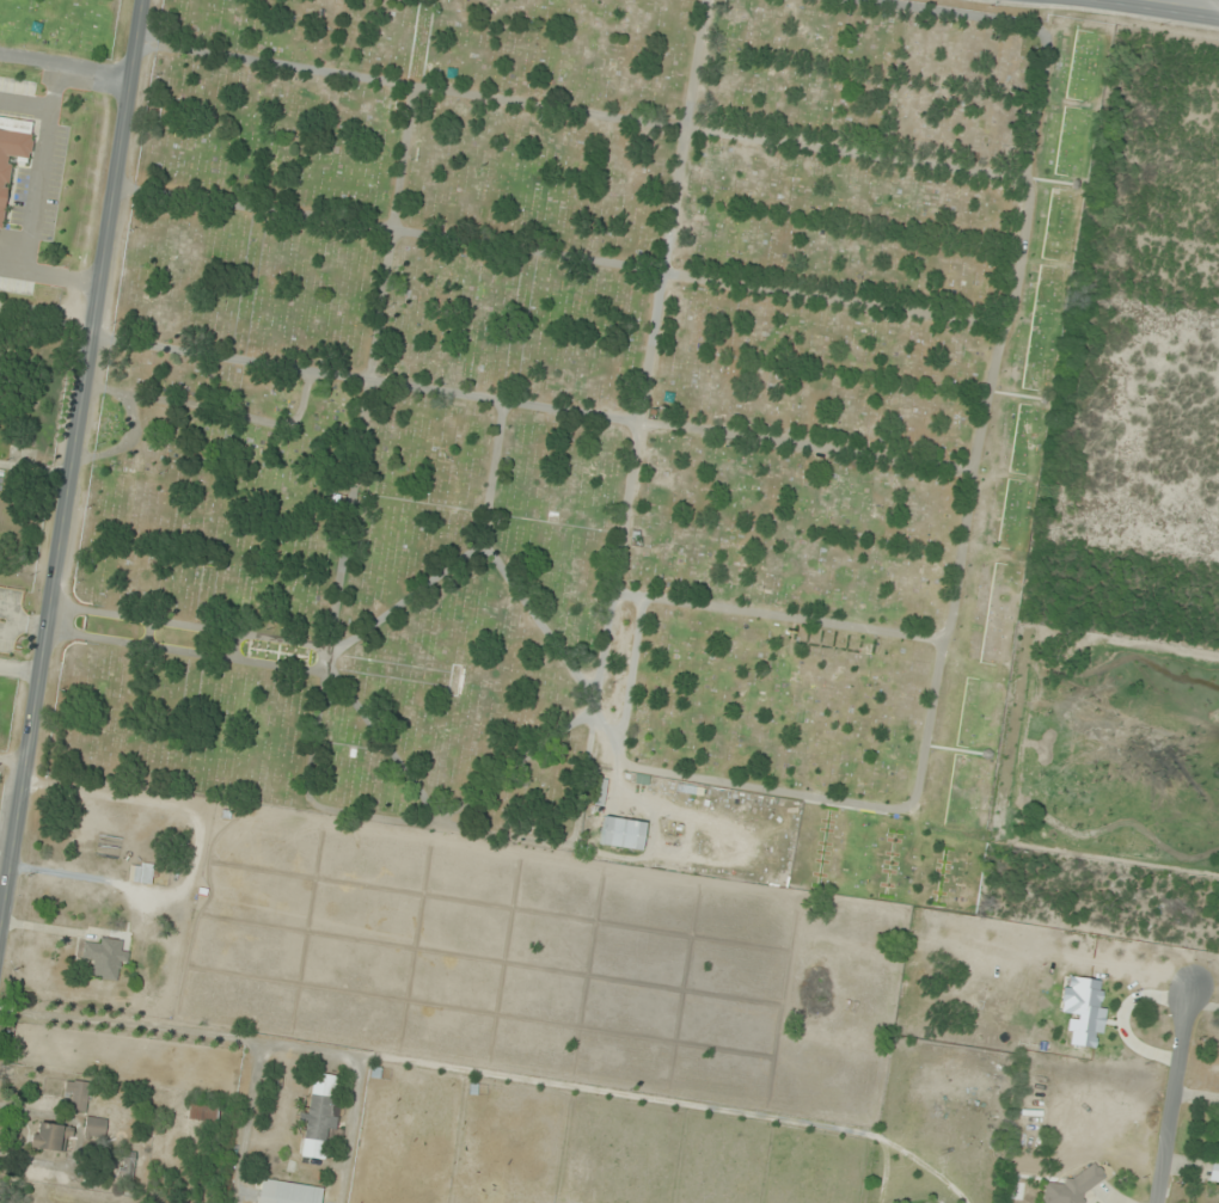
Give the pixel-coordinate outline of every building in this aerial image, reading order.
[(599,845),(640,852),(645,823),(603,817),(599,845)] [(140,867),(132,864),(127,880),(147,885),(154,864),(141,860),(140,867)] [(122,981),(124,952),(121,951),(122,940),(96,939),(96,944),(83,943),(81,961),(92,962),(91,978),(122,981)] [(308,1114),(304,1114),(299,1157),(328,1160),(333,1105),(336,1076),(312,1074),(308,1114)] [(71,1111),(87,1111),(88,1082),(72,1082),(71,1111)] [(189,1121),(217,1122),(218,1102),(189,1101),(189,1121)] [(104,1141),(107,1119),(86,1116),(83,1138),(104,1141)] [(32,1123),(30,1149),(69,1152),(71,1126),(32,1123)] [(135,1152),(108,1151),(107,1161),(119,1162),(118,1179),(134,1179),(135,1152)] [(1210,1160),(1208,1184),(1218,1185),(1218,1161),(1210,1160)] [(1094,1165),(1082,1163),(1079,1180),(1064,1177),(1063,1185),(1044,1182),(1041,1202),(1088,1202),(1094,1165)] [(259,1179),(256,1202),(320,1202),(322,1188),(259,1179)]
